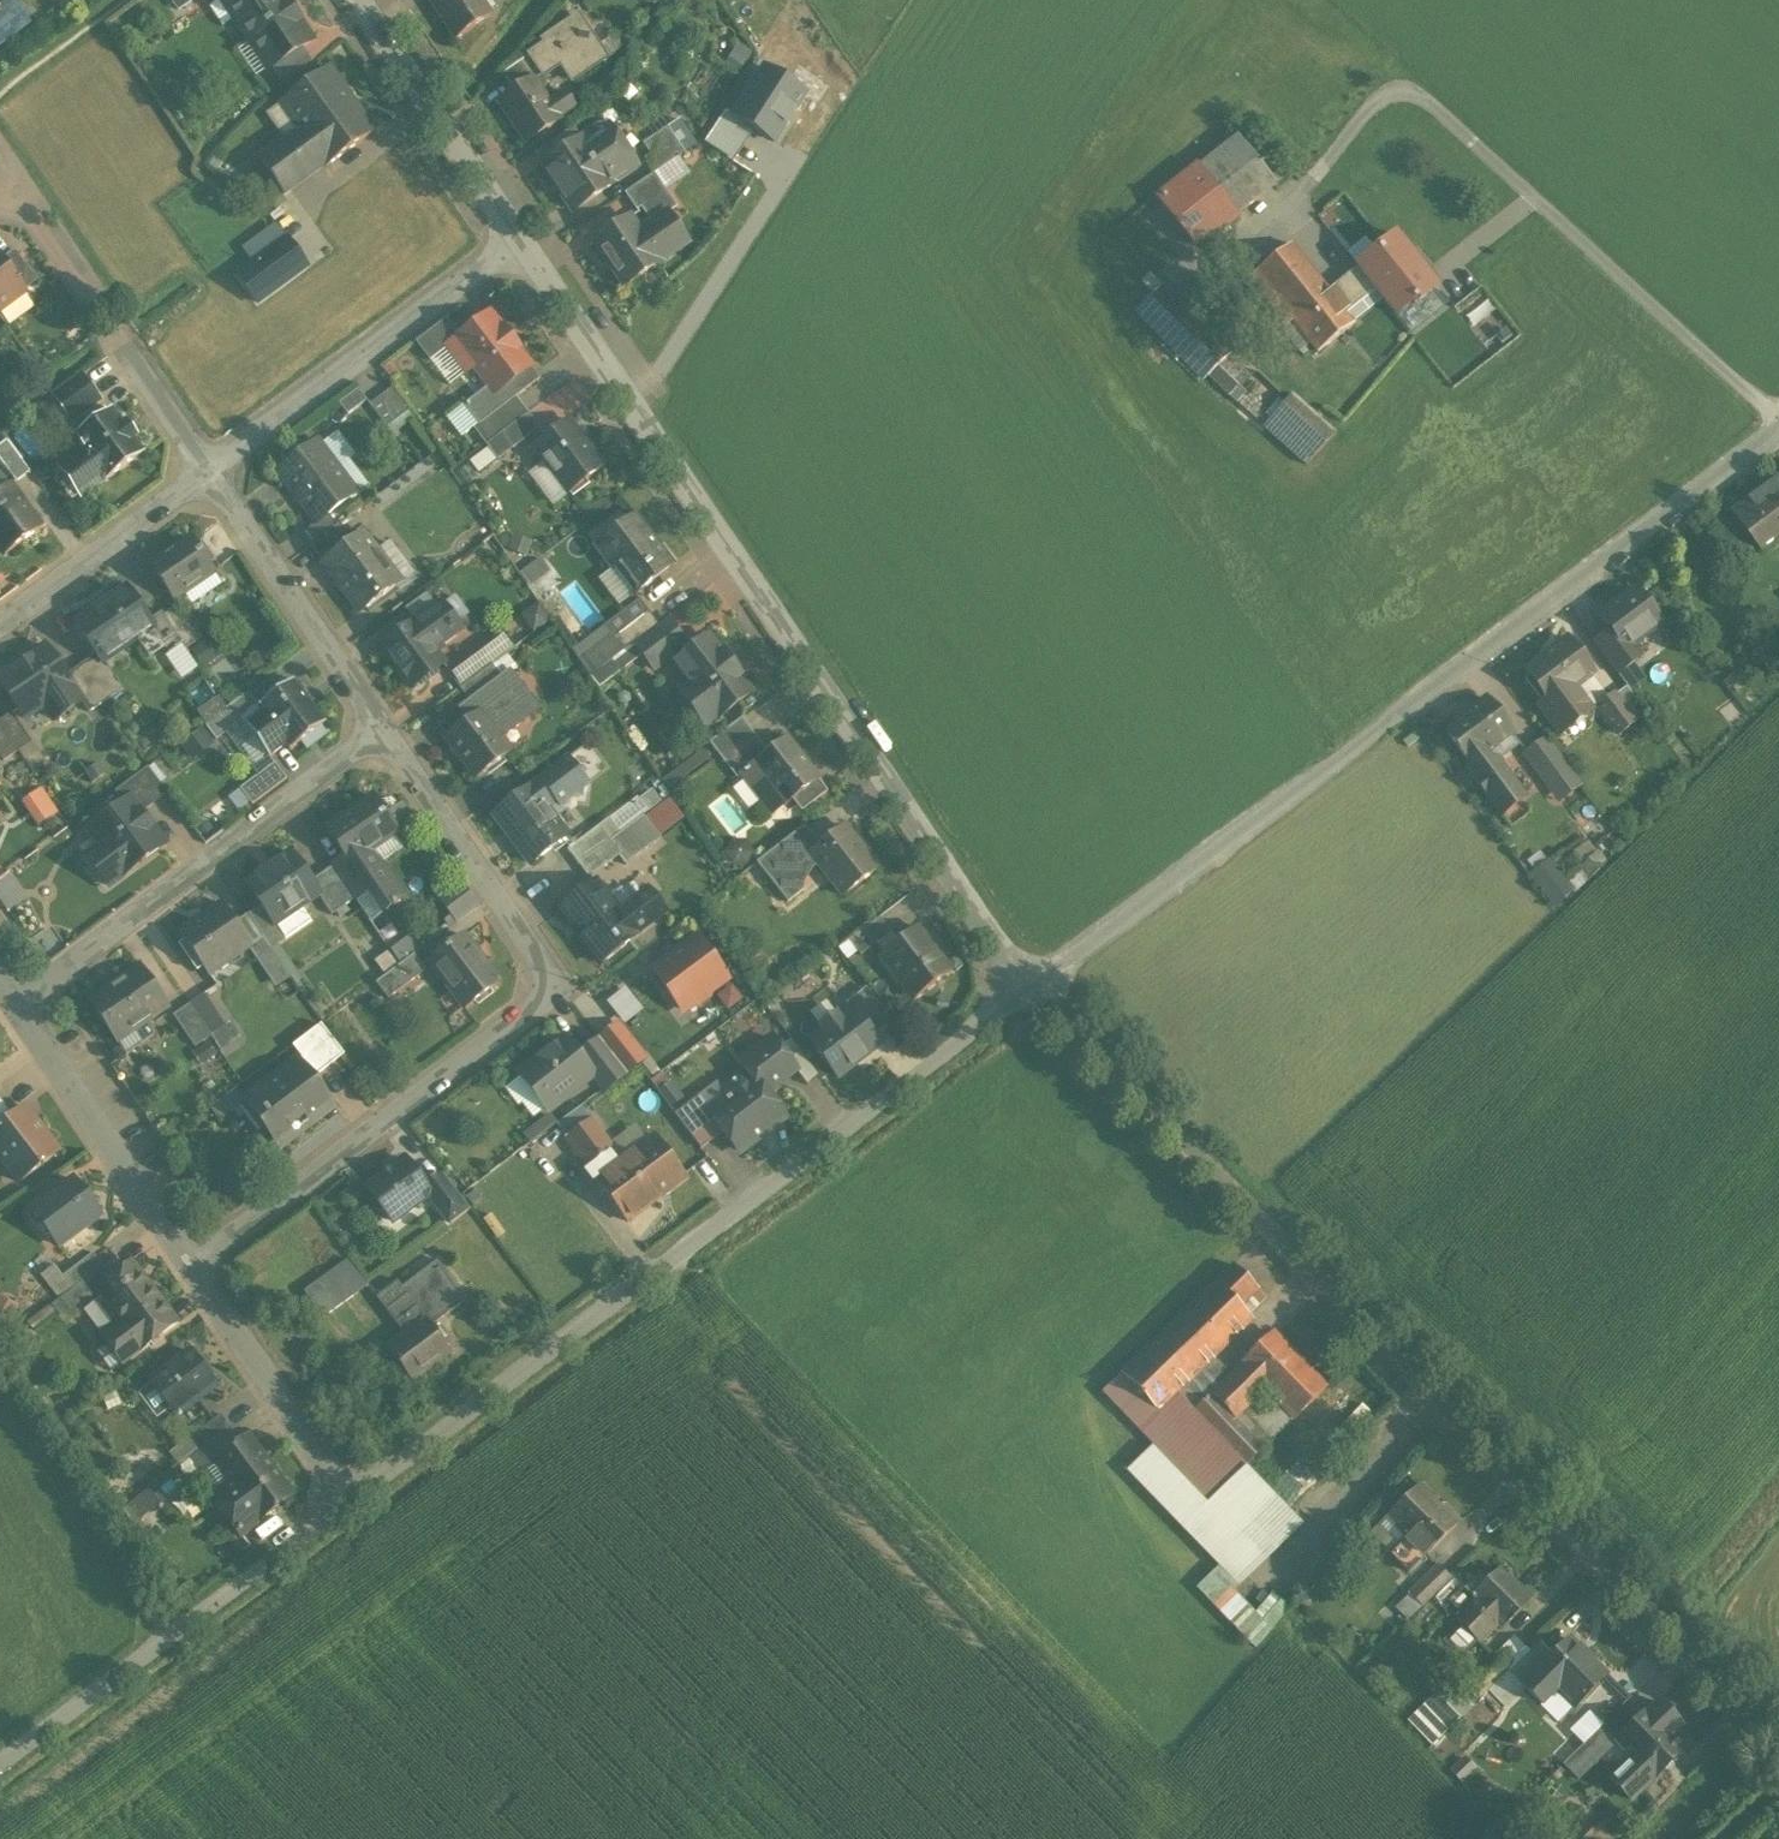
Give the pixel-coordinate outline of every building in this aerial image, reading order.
[(26,24),(8,0),(0,0),(0,43),(26,24)] [(270,68),(301,47),(311,41),(297,21),(299,19),(287,2),(286,3),(283,0),(225,0),(270,68)] [(457,38),(490,16),(480,0),(431,0),(457,38)] [(578,16),(543,40),(545,44),(529,55),(542,74),(543,76),(562,64),(573,81),(606,58),(578,16)] [(301,47),(270,68),(280,82),(312,62),(301,47)] [(529,55),(501,74),(514,92),(532,80),(533,80),(542,74),(529,55)] [(743,122),(754,129),(774,142),(805,94),(765,67),(733,116),(743,122)] [(373,130),(328,68),(282,101),(302,129),(326,163),(327,164),(373,130)] [(514,92),(499,102),(526,143),(560,120),(559,118),(575,107),(565,92),(548,103),(533,80),(532,80),(514,92)] [(285,142),(302,129),(282,101),(266,113),(285,142)] [(705,143),(722,154),(743,122),(733,116),(726,111),(705,143)] [(743,122),(722,154),(733,161),(754,129),(743,122)] [(668,128),(645,144),(652,155),(675,139),(668,128)] [(285,142),(259,160),(284,194),(326,163),(302,129),(285,142)] [(577,145),(542,167),(571,212),(613,185),(612,183),(636,168),(614,133),(583,153),(577,145)] [(1240,137),(1163,198),(1200,245),(1277,184),(1240,137)] [(652,155),(646,159),(656,174),(685,154),(675,139),(652,155)] [(656,174),(626,194),(638,212),(643,209),(653,224),(678,208),(656,174)] [(678,215),(643,241),(658,262),(693,236),(678,215)] [(627,220),(594,243),(624,286),(658,262),(643,241),(627,220)] [(253,263),(287,239),(276,223),(242,248),(253,263)] [(1395,237),(1358,267),(1376,290),(1396,315),(1413,302),(1414,304),(1436,287),(1425,272),(1422,274),(1407,255),(1409,253),(1395,237)] [(253,263),(237,275),(257,302),(307,266),(287,239),(253,263)] [(1329,291),(1291,244),(1248,279),(1264,299),(1259,302),(1263,307),(1268,304),(1286,327),(1287,326),(1288,327),(1290,326),(1288,325),(1293,321),(1318,353),(1355,324),(1347,313),(1342,308),(1329,291)] [(37,280),(14,250),(1,260),(24,290),(37,280)] [(24,291),(24,290),(1,260),(0,259),(0,309),(24,291)] [(1358,268),(1329,291),(1342,308),(1347,313),(1376,290),(1358,268)] [(1231,356),(1163,287),(1139,311),(1207,379),(1231,356)] [(481,376),(517,347),(516,346),(515,347),(503,331),(504,330),(503,329),(502,329),(490,314),(460,337),(448,346),(467,372),(474,366),(481,376)] [(447,320),(428,334),(441,351),(448,346),(460,337),(447,320)] [(441,351),(428,334),(416,343),(429,360),(441,351)] [(517,347),(481,376),(489,386),(463,405),(478,425),(479,426),(516,398),(518,396),(517,394),(525,388),(526,390),(540,380),(517,349),(518,348),(517,347)] [(84,375),(52,398),(70,421),(101,398),(84,375)] [(392,387),(370,404),(387,427),(410,410),(392,387)] [(1335,434),(1292,397),(1266,427),(1308,464),(1335,434)] [(516,398),(479,426),(478,425),(473,428),(486,444),(527,413),(516,398)] [(110,411),(74,437),(75,439),(88,456),(67,472),(83,494),(105,478),(106,480),(142,454),(140,452),(131,439),(136,435),(127,423),(122,427),(111,412),(110,411)] [(527,413),(486,444),(497,460),(539,429),(527,413)] [(568,420),(532,447),(568,494),(569,493),(567,490),(583,478),(584,481),(603,467),(568,420)] [(7,441),(0,447),(0,461),(16,482),(29,471),(7,441)] [(299,499),(334,473),(339,469),(318,441),(278,471),(299,499)] [(334,473),(299,499),(316,522),(328,514),(352,496),(334,473)] [(1735,514),(1761,550),(1778,537),(1778,481),(1735,514)] [(0,491),(0,551),(4,556),(40,530),(38,528),(35,530),(16,503),(19,501),(8,485),(0,491)] [(316,522),(305,531),(314,543),(337,525),(328,514),(316,522)] [(633,516),(596,544),(614,568),(634,594),(634,595),(671,567),(633,516)] [(314,543),(310,545),(323,562),(352,540),(339,523),(314,543)] [(323,562),(322,563),(324,564),(341,585),(340,586),(360,613),(400,583),(399,581),(397,583),(376,555),(378,553),(363,533),(352,540),(323,562)] [(192,539),(150,567),(174,602),(215,573),(192,539)] [(634,594),(614,568),(599,579),(619,605),(634,594)] [(127,588),(76,623),(98,655),(103,662),(104,661),(122,648),(119,644),(148,624),(150,622),(149,620),(127,588)] [(1635,588),(1599,616),(1609,630),(1624,650),(1629,646),(1661,623),(1635,588)] [(539,604),(523,615),(533,631),(549,620),(539,604)] [(180,605),(164,616),(180,640),(185,647),(201,636),(180,605)] [(436,609),(414,625),(412,623),(377,647),(379,649),(381,648),(394,666),(392,667),(408,690),(443,665),(435,654),(441,649),(439,645),(454,634),(436,609)] [(648,611),(613,638),(624,652),(659,625),(648,611)] [(164,616),(161,612),(149,620),(150,622),(148,624),(166,650),(180,640),(164,616)] [(1624,650),(1609,630),(1593,642),(1617,675),(1639,659),(1629,646),(1624,650)] [(673,632),(642,656),(653,669),(683,646),(673,632)] [(502,636),(482,651),(493,665),(512,650),(502,636)] [(706,638),(672,663),(703,703),(736,678),(706,638)] [(1567,641),(1544,658),(1543,657),(1525,670),(1547,700),(1550,705),(1574,688),(1593,673),(1567,639),(1566,640),(1567,641)] [(27,659),(28,661),(0,680),(0,682),(24,718),(71,686),(72,686),(66,676),(45,647),(27,659)] [(482,651),(450,674),(461,689),(493,665),(482,651)] [(98,655),(80,667),(104,703),(123,689),(104,661),(103,662),(98,655)] [(493,665),(461,689),(470,702),(502,678),(493,665)] [(104,703),(80,667),(66,676),(72,686),(71,686),(89,713),(104,703)] [(470,702),(461,709),(469,720),(480,711),(499,736),(512,727),(514,727),(537,709),(509,672),(502,678),(470,702)] [(255,739),(308,701),(294,681),(293,680),(258,706),(240,719),(241,721),(255,739)] [(1646,713),(1626,687),(1615,695),(1635,721),(1646,713)] [(1574,688),(1550,705),(1547,700),(1539,706),(1560,734),(1591,711),(1574,688)] [(248,692),(204,725),(216,740),(241,721),(240,719),(258,706),(248,692)] [(1615,695),(1614,693),(1597,706),(1618,735),(1635,722),(1635,721),(1615,695)] [(1486,699),(1444,731),(1468,763),(1469,764),(1484,754),(1512,733),(1486,699)] [(308,701),(255,739),(269,758),(270,757),(270,756),(286,744),(289,749),(290,750),(302,741),(307,747),(315,741),(316,741),(325,734),(320,728),(326,723),(325,722),(324,722),(308,701)] [(469,720),(446,738),(447,739),(448,738),(461,755),(460,756),(476,778),(511,752),(499,736),(480,711),(469,720)] [(12,712),(0,721),(0,725),(18,751),(32,742),(12,712)] [(742,718),(709,743),(711,745),(718,754),(751,729),(742,718)] [(0,725),(0,755),(4,761),(18,751),(0,725)] [(751,729),(718,754),(729,769),(762,744),(751,729)] [(200,731),(182,744),(193,758),(210,745),(200,731)] [(768,752),(736,777),(738,780),(743,776),(774,815),(797,797),(800,802),(797,804),(802,811),(827,793),(787,739),(768,752)] [(1545,739),(1524,753),(1539,774),(1540,773),(1549,786),(1561,778),(1571,791),(1580,785),(1545,739)] [(762,744),(729,769),(736,777),(768,752),(762,744)] [(1491,763),(1484,754),(1469,764),(1468,763),(1466,764),(1470,769),(1467,771),(1500,815),(1524,797),(1496,759),(1491,763)] [(567,759),(494,815),(530,864),(567,836),(553,817),(562,811),(554,801),(564,793),(580,796),(582,779),(567,759)] [(274,763),(240,789),(250,802),(252,805),(287,779),(286,778),(285,778),(275,764),(274,763)] [(167,794),(148,768),(133,779),(153,805),(167,794)] [(153,805),(133,779),(115,792),(124,804),(130,800),(140,814),(153,805)] [(240,789),(229,797),(239,810),(250,802),(240,789)] [(373,797),(327,829),(346,857),(351,864),(368,853),(397,833),(373,797)] [(600,825),(611,840),(638,819),(648,812),(637,798),(600,825)] [(648,812),(638,819),(653,839),(682,817),(667,798),(648,812)] [(124,804),(90,830),(124,876),(125,875),(125,873),(140,862),(141,863),(164,846),(140,814),(130,800),(124,804)] [(638,819),(611,840),(622,854),(619,856),(625,865),(655,843),(653,839),(638,819)] [(600,825),(567,850),(579,865),(611,840),(600,825)] [(804,827),(787,840),(803,859),(787,873),(801,891),(811,869),(818,864),(810,853),(819,846),(804,827)] [(819,846),(810,853),(818,864),(843,897),(876,872),(843,828),(819,846)] [(611,840),(579,865),(589,878),(619,856),(622,854),(611,840)] [(787,840),(756,863),(788,902),(801,891),(787,873),(803,859),(787,840)] [(376,865),(368,853),(351,864),(346,857),(333,866),(355,899),(357,902),(369,894),(382,913),(392,906),(393,907),(396,905),(395,904),(405,897),(381,862),(376,865)] [(291,854),(246,884),(263,908),(274,924),(274,923),(300,906),(317,894),(318,893),(310,882),(291,854)] [(1550,862),(1533,875),(1556,906),(1572,891),(1550,862)] [(355,899),(333,866),(310,882),(318,893),(319,893),(317,894),(331,915),(355,899)] [(453,922),(484,906),(469,878),(438,894),(453,922)] [(623,918),(595,882),(558,909),(559,912),(562,910),(579,932),(577,934),(600,964),(636,936),(635,934),(623,918)] [(623,918),(635,934),(660,915),(643,893),(633,901),(637,907),(623,918)] [(221,903),(204,915),(206,918),(184,933),(183,931),(179,933),(207,975),(248,949),(251,947),(221,903)] [(300,906),(274,923),(285,939),(311,921),(300,906)] [(274,924),(263,908),(249,917),(263,939),(270,949),(285,939),(274,923),(274,924)] [(879,918),(848,941),(860,956),(891,933),(879,918)] [(917,928),(880,956),(913,1000),(950,971),(917,928)] [(498,985),(462,936),(429,960),(452,992),(455,990),(467,1006),(464,1008),(465,1009),(498,985)] [(270,949),(263,939),(251,947),(248,949),(272,984),(287,974),(270,949)] [(697,939),(653,971),(682,1010),(693,1001),(700,1002),(708,997),(709,990),(726,978),(697,939)] [(414,954),(376,983),(388,999),(426,970),(414,954)] [(142,969),(91,1004),(117,1042),(168,1007),(142,969)] [(851,1010),(852,1009),(873,1036),(892,1022),(866,988),(845,1003),(851,1010)] [(227,1026),(205,994),(189,1005),(211,1037),(227,1026)] [(211,1037),(189,1005),(173,1016),(195,1047),(211,1037)] [(809,1041),(838,1078),(880,1046),(873,1036),(852,1009),(851,1010),(839,1019),(836,1015),(820,1027),(823,1030),(809,1041)] [(321,1024),(292,1046),(303,1060),(317,1080),(346,1058),(321,1024)] [(618,1024),(599,1039),(626,1073),(645,1058),(618,1024)] [(599,1039),(578,1056),(593,1074),(591,1075),(603,1091),(626,1073),(599,1039)] [(772,1039),(741,1062),(753,1078),(764,1093),(795,1070),(789,1061),(772,1039)] [(569,1049),(557,1047),(556,1045),(525,1070),(553,1106),(591,1075),(593,1074),(578,1056),(571,1047),(569,1049)] [(789,1061),(795,1070),(807,1085),(819,1076),(800,1053),(789,1061)] [(303,1060),(246,1103),(247,1105),(255,1099),(265,1113),(262,1115),(266,1121),(271,1121),(273,1124),(266,1129),(279,1148),(334,1107),(315,1081),(317,1080),(303,1060)] [(739,1077),(727,1086),(726,1094),(728,1097),(710,1111),(709,1112),(724,1131),(740,1152),(784,1118),(764,1093),(753,1078),(749,1081),(747,1078),(739,1077)] [(710,1111),(699,1096),(675,1115),(701,1149),(724,1131),(709,1112),(710,1111)] [(9,1111),(0,1099),(0,1118),(9,1111)] [(581,1106),(556,1124),(566,1139),(591,1120),(581,1106)] [(0,1128),(0,1158),(19,1183),(59,1153),(25,1108),(0,1128)] [(610,1145),(591,1120),(566,1139),(596,1180),(619,1163),(607,1147),(610,1145)] [(619,1163),(596,1180),(627,1221),(685,1178),(655,1137),(619,1163)] [(405,1159),(367,1188),(392,1221),(428,1194),(430,1192),(427,1188),(405,1159)] [(444,1175),(427,1188),(430,1192),(428,1194),(451,1224),(470,1209),(444,1175)] [(75,1180),(32,1211),(58,1246),(60,1245),(59,1243),(78,1229),(80,1231),(100,1216),(75,1180)] [(93,1253),(62,1276),(73,1290),(103,1267),(93,1253)] [(350,1260),(304,1293),(323,1319),(368,1286),(350,1260)] [(437,1261),(402,1287),(398,1281),(376,1298),(405,1336),(387,1349),(412,1382),(450,1353),(431,1327),(467,1301),(437,1261)] [(176,1323),(131,1264),(112,1278),(97,1290),(121,1322),(102,1336),(108,1344),(122,1363),(123,1364),(176,1323)] [(60,1299),(73,1290),(62,1276),(54,1265),(41,1276),(60,1299)] [(1234,1266),(1122,1375),(1157,1411),(1189,1381),(1193,1385),(1186,1391),(1200,1406),(1231,1375),(1213,1357),(1252,1319),(1247,1314),(1263,1298),(1257,1291),(1258,1290),(1234,1266)] [(121,1322),(97,1290),(112,1278),(103,1267),(73,1290),(60,1299),(75,1318),(83,1312),(102,1336),(121,1322)] [(5,1328),(17,1307),(0,1298),(0,1326),(5,1328)] [(51,1306),(28,1323),(32,1327),(54,1310),(51,1306)] [(17,1332),(3,1343),(11,1353),(25,1343),(17,1332)] [(1326,1389),(1272,1333),(1241,1364),(1242,1365),(1231,1375),(1200,1406),(1193,1413),(1245,1467),(1270,1443),(1270,1442),(1294,1420),(1326,1389)] [(108,1344),(96,1353),(110,1372),(122,1363),(108,1344)] [(190,1352),(151,1381),(153,1384),(170,1407),(177,1415),(216,1386),(190,1352)] [(1245,1467),(1193,1413),(1200,1406),(1186,1391),(1193,1385),(1189,1381),(1157,1411),(1122,1375),(1104,1392),(1104,1393),(1103,1394),(1153,1445),(1127,1470),(1235,1582),(1296,1520),(1245,1467)] [(157,1418),(170,1407),(153,1384),(139,1395),(157,1418)] [(221,1415),(189,1439),(199,1454),(231,1429),(221,1415)] [(231,1429),(199,1454),(210,1468),(217,1463),(216,1462),(241,1443),(231,1429)] [(241,1443),(216,1462),(217,1463),(232,1484),(212,1499),(240,1535),(292,1496),(248,1437),(241,1443)] [(197,1478),(210,1468),(199,1454),(180,1468),(191,1482),(197,1478)] [(197,1478),(212,1499),(232,1484),(217,1463),(210,1468),(197,1478)] [(165,1500),(155,1487),(129,1506),(139,1519),(165,1500)] [(1456,1525),(1418,1487),(1387,1518),(1408,1539),(1409,1540),(1410,1538),(1425,1554),(1424,1555),(1425,1556),(1456,1525)] [(144,1527),(139,1519),(129,1506),(116,1516),(130,1538),(144,1527)] [(1408,1539),(1391,1555),(1408,1573),(1425,1556),(1424,1555),(1425,1554),(1410,1538),(1409,1540),(1408,1539)] [(1438,1566),(1409,1594),(1422,1606),(1450,1579),(1438,1566)] [(1499,1569),(1486,1581),(1480,1574),(1465,1588),(1475,1599),(1500,1624),(1503,1627),(1530,1601),(1499,1569)] [(1475,1599),(1454,1620),(1460,1625),(1476,1641),(1479,1644),(1500,1624),(1475,1599)] [(1460,1658),(1476,1641),(1460,1625),(1443,1641),(1460,1658)] [(1507,1669),(1508,1672),(1529,1652),(1515,1637),(1495,1657),(1507,1669)] [(1605,1675),(1570,1640),(1553,1656),(1538,1671),(1539,1672),(1540,1671),(1557,1689),(1574,1705),(1573,1706),(1574,1707),(1605,1675)] [(1529,1652),(1508,1672),(1522,1686),(1538,1671),(1553,1656),(1540,1641),(1529,1652)] [(1495,1657),(1468,1684),(1480,1696),(1507,1669),(1495,1657)] [(1538,1671),(1522,1686),(1541,1705),(1557,1689),(1540,1671),(1539,1672),(1538,1671)] [(1448,1730),(1472,1707),(1448,1681),(1423,1705),(1448,1730)] [(1659,1702),(1649,1713),(1647,1711),(1617,1741),(1633,1758),(1611,1779),(1630,1800),(1641,1789),(1669,1762),(1683,1749),(1670,1735),(1681,1725),(1659,1702)] [(1448,1730),(1423,1705),(1407,1720),(1432,1746),(1448,1730)] [(1602,1726),(1563,1764),(1578,1780),(1617,1741),(1602,1726)] [(1461,1780),(1473,1768),(1465,1759),(1452,1771),(1461,1780)] [(1669,1762),(1641,1789),(1658,1806),(1685,1779),(1669,1762)]
